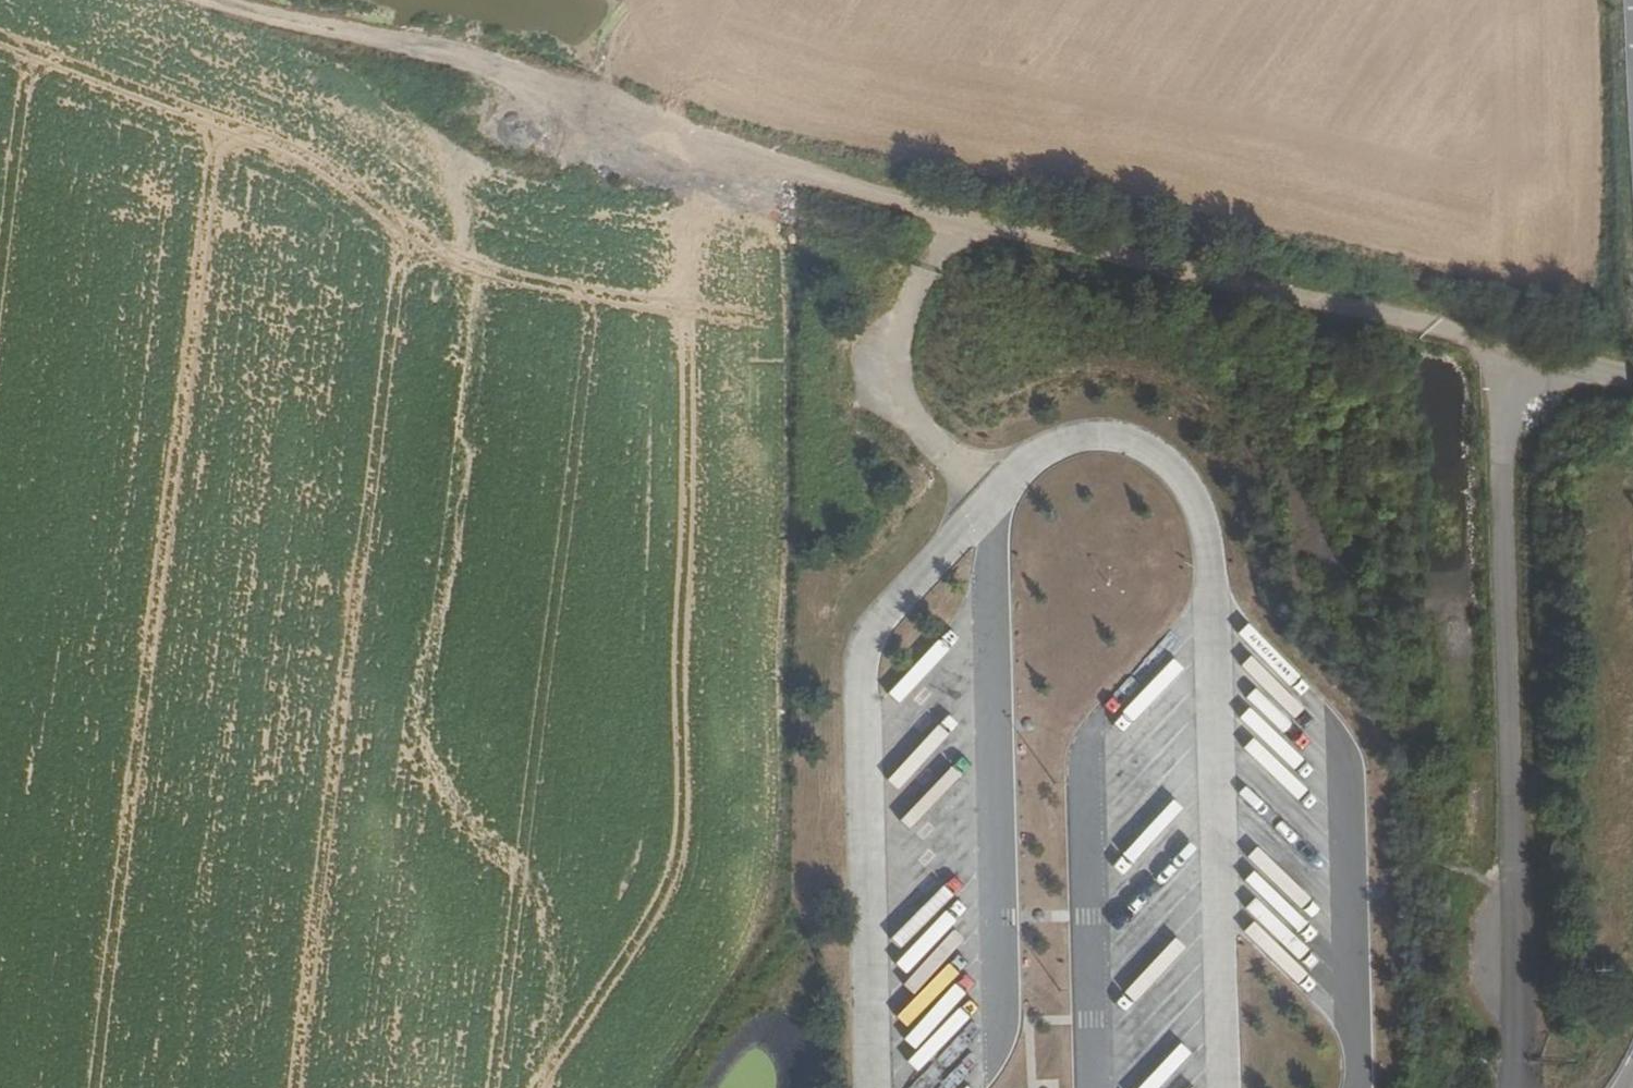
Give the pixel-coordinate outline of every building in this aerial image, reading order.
[(900,700),(945,649),(936,641),(891,692),(900,700)] [(1146,1021),(1155,999),(1141,994),(1133,1016),(1146,1021)]
